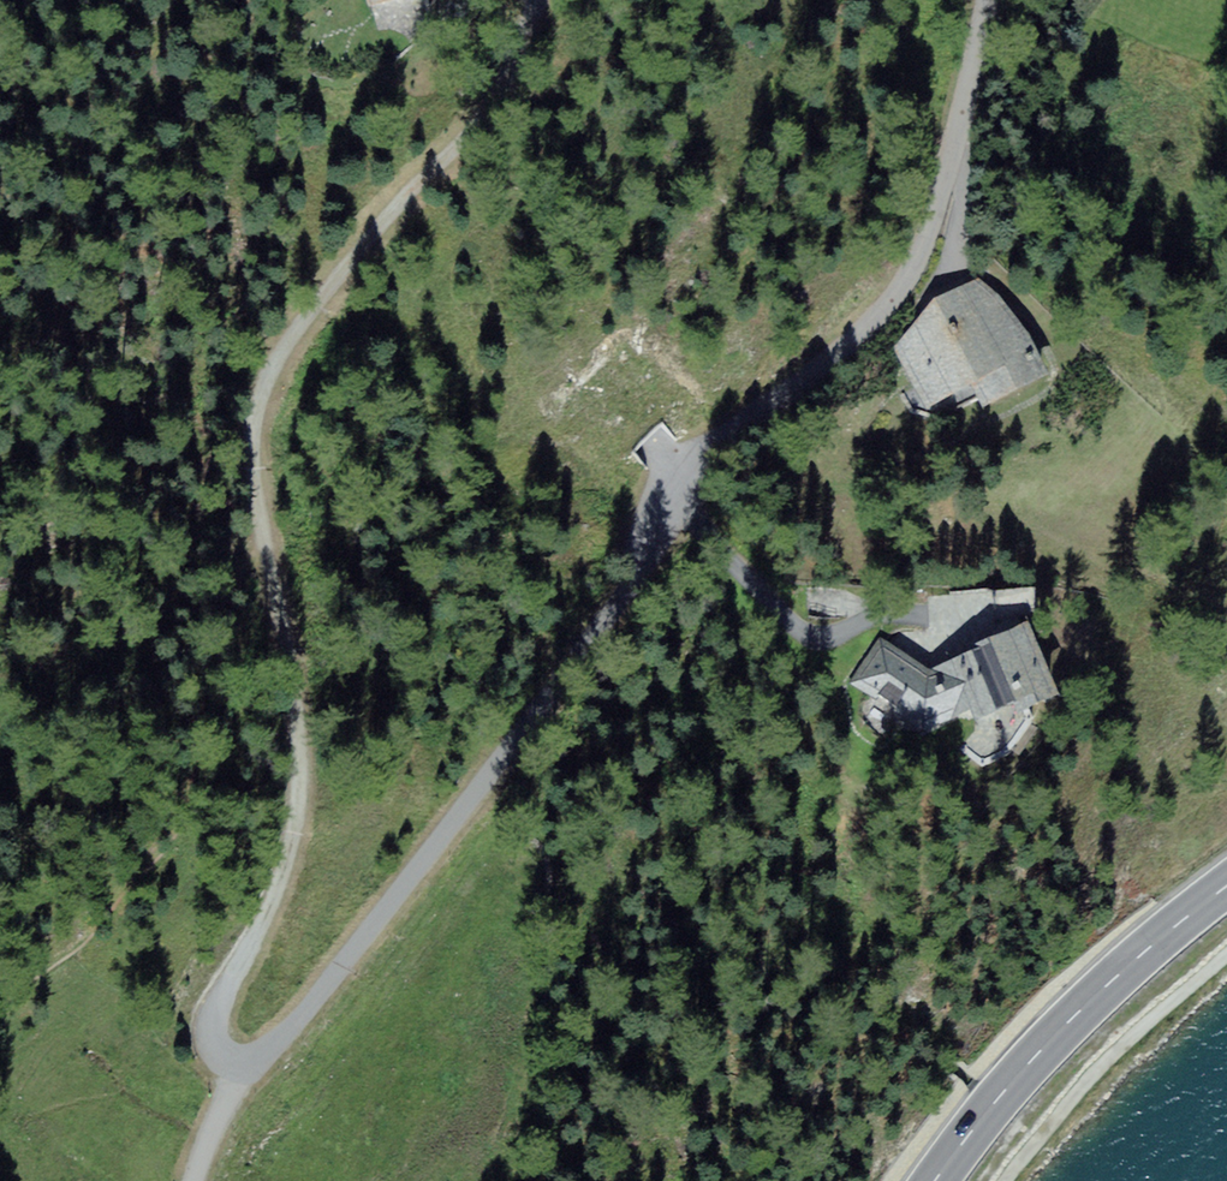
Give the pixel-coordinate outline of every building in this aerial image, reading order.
[(424,15),(432,0),(397,0),(424,15)] [(977,388),(989,413),(1052,381),(1032,337),(1000,296),(984,282),(939,305),(898,352),(930,413),(977,388)] [(936,670),(870,637),(848,681),(934,724),(980,700),(996,728),(1069,690),(1032,620),(936,670)]
